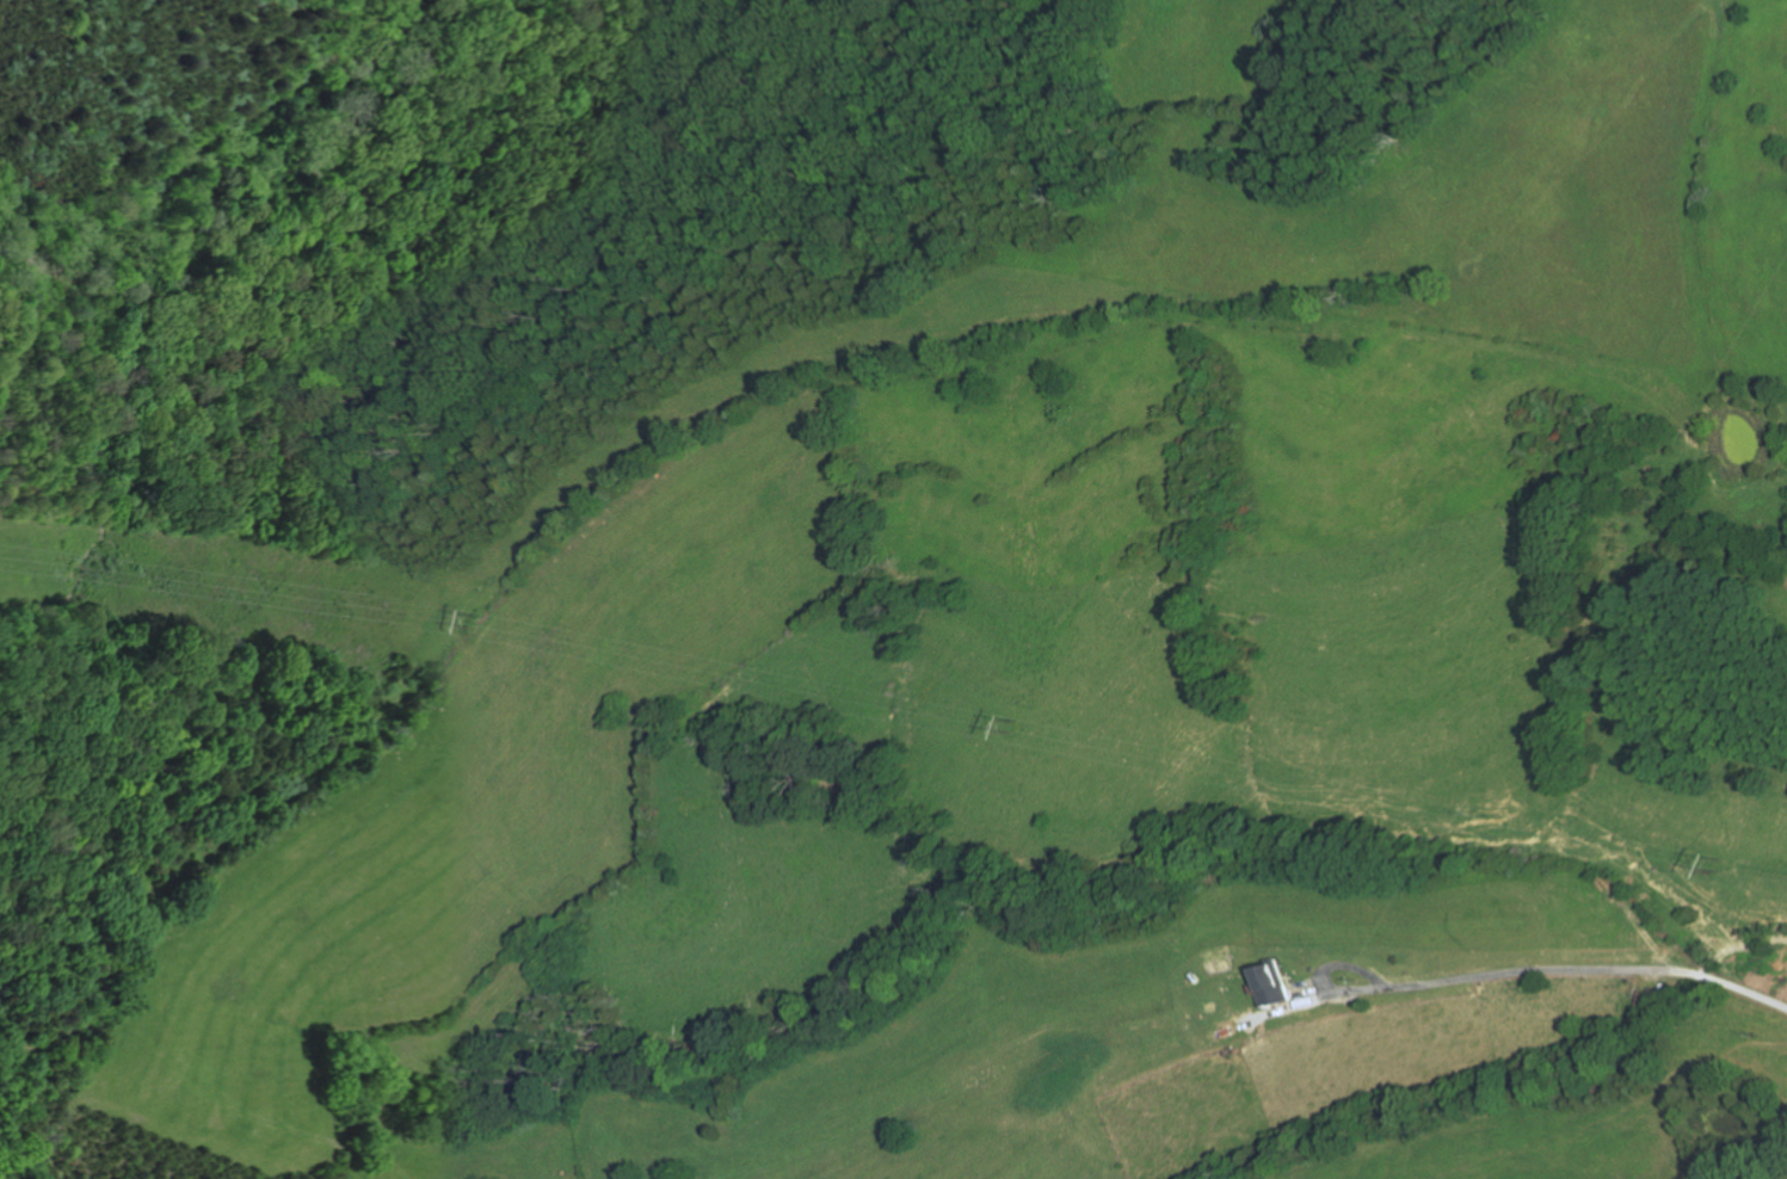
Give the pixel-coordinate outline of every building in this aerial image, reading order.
[(1298,1000),(1296,993),(1293,977),(1288,958),(1275,961),(1275,964),(1258,968),(1262,983),(1253,984),(1256,994),(1263,992),(1267,1007),(1298,1000)] [(1203,982),(1208,979),(1203,971),(1198,975),(1203,982)]
